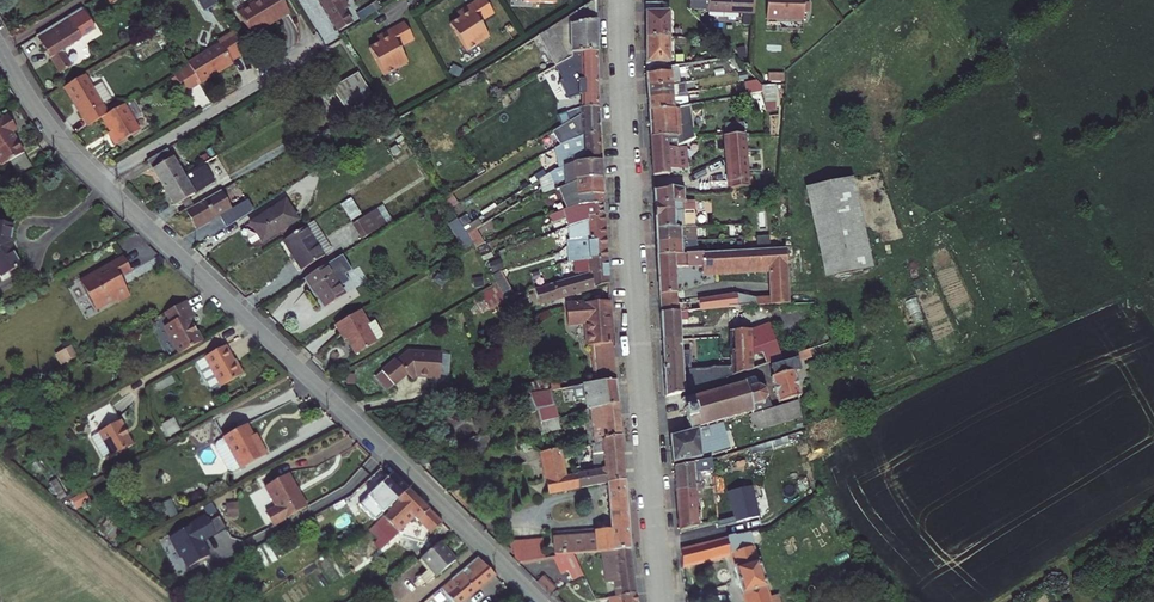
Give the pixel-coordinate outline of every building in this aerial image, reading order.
[(201,15),(216,9),(212,0),(194,0),(201,15)] [(241,14),(254,37),(291,15),(282,0),(265,0),(241,14)] [(336,29),(352,20),(344,7),(347,5),(345,0),(318,0),(336,29)] [(647,34),(671,33),(670,7),(663,8),(663,0),(646,0),(647,34)] [(708,9),(755,7),(755,0),(708,0),(708,9)] [(768,11),(802,9),(801,0),(767,0),(768,11)] [(598,51),(596,1),(541,37),(559,68),(565,64),(568,62),(586,52),(598,51)] [(463,18),(448,28),(465,56),(487,42),(477,26),(491,17),(482,2),(467,11),(467,10),(461,14),(463,18)] [(65,20),(33,40),(52,71),(56,78),(70,70),(59,53),(78,41),(65,20)] [(384,43),(367,53),(383,81),(406,68),(397,52),(411,44),(402,28),(388,36),(387,35),(381,39),(384,43)] [(189,62),(191,66),(202,83),(234,63),(232,61),(249,51),(236,29),(219,40),(221,43),(189,62)] [(672,59),(671,33),(647,34),(649,71),(668,70),(668,60),(672,59)] [(599,98),(598,51),(586,52),(568,62),(565,64),(559,68),(566,80),(564,82),(574,100),(581,95),(581,99),(599,98)] [(670,69),(668,70),(649,71),(649,84),(673,82),(673,74),(679,73),(679,63),(670,63),(670,69)] [(191,66),(175,76),(186,92),(202,83),(191,66)] [(373,101),(355,73),(329,88),(347,116),(373,101)] [(85,78),(59,94),(74,119),(83,132),(97,124),(108,117),(103,109),(94,94),(85,78)] [(674,94),(673,82),(649,84),(650,95),(674,94)] [(112,104),(103,89),(94,94),(103,109),(112,104)] [(674,104),(674,94),(650,95),(650,107),(674,104)] [(599,98),(581,99),(582,107),(600,106),(599,98)] [(694,136),(688,102),(674,104),(650,107),(652,146),(675,144),(694,136)] [(601,134),(600,106),(582,107),(582,118),(556,134),(563,146),(569,143),(583,135),(601,134)] [(119,110),(108,117),(97,124),(104,136),(108,142),(106,144),(110,151),(135,136),(119,110)] [(0,119),(0,156),(5,164),(14,158),(27,151),(15,130),(20,128),(17,123),(13,115),(11,113),(0,119)] [(746,134),(745,125),(727,126),(727,135),(746,134)] [(603,162),(601,134),(583,135),(569,143),(563,146),(557,150),(559,167),(576,164),(578,163),(584,163),(603,162)] [(748,186),(746,134),(727,135),(729,187),(748,186)] [(782,151),(799,152),(800,135),(783,135),(782,151)] [(675,149),(675,144),(652,146),(653,177),(669,176),(669,173),(676,172),(676,171),(675,149)] [(683,171),(682,148),(675,149),(676,171),(683,171)] [(165,150),(144,162),(161,189),(181,177),(165,150)] [(27,151),(14,158),(22,171),(35,164),(27,151)] [(604,179),(603,162),(584,163),(578,163),(576,164),(559,167),(550,173),(554,180),(565,180),(565,184),(570,181),(585,180),(604,179)] [(212,183),(202,165),(181,177),(161,189),(171,207),(212,183)] [(853,170),(805,179),(827,273),(874,262),(853,170)] [(554,180),(550,173),(533,183),(540,197),(555,189),(554,180)] [(606,204),(604,179),(585,180),(570,181),(565,184),(559,187),(556,188),(566,210),(577,205),(583,205),(606,204)] [(654,201),(684,201),(684,189),(684,187),(682,187),(670,185),(669,185),(669,186),(668,186),(664,188),(653,189),(654,201)] [(219,190),(213,194),(217,201),(225,201),(219,190)] [(213,194),(200,201),(182,212),(190,226),(204,217),(207,222),(229,208),(225,201),(217,201),(213,194)] [(701,209),(701,200),(694,200),(684,201),(654,201),(655,226),(681,225),(692,224),(691,209),(701,209)] [(346,203),(334,210),(346,232),(358,225),(346,203)] [(284,204),(247,225),(259,244),(295,223),(284,204)] [(607,216),(606,204),(583,205),(577,205),(566,210),(562,211),(564,218),(567,228),(589,220),(589,217),(607,216)] [(702,224),(701,209),(691,209),(692,224),(702,224)] [(562,211),(544,218),(546,225),(564,218),(562,211)] [(346,232),(350,238),(355,247),(382,232),(377,222),(373,216),(358,225),(346,232)] [(474,223),(471,225),(466,216),(450,226),(464,250),(472,245),(475,250),(486,244),(474,223)] [(608,238),(607,216),(589,217),(589,220),(567,228),(566,228),(569,241),(590,239),(608,238)] [(204,217),(190,226),(193,230),(207,222),(204,217)] [(0,220),(0,267),(3,273),(21,262),(13,249),(11,239),(12,226),(13,221),(0,220)] [(309,224),(302,228),(320,259),(326,255),(309,224)] [(681,225),(655,226),(655,241),(682,239),(702,238),(702,224),(692,224),(681,225)] [(302,228),(280,241),(298,272),(320,259),(302,228)] [(610,261),(608,238),(590,239),(569,241),(567,241),(573,263),(579,262),(592,262),(610,261)] [(703,250),(702,238),(682,239),(655,241),(656,253),(682,251),(703,250)] [(703,250),(682,251),(656,253),(658,312),(679,309),(738,302),(736,286),(696,290),(697,294),(677,296),(675,263),(702,261),(703,266),(769,261),(771,276),(791,274),(787,244),(703,250)] [(124,255),(81,280),(97,308),(118,297),(120,301),(131,294),(124,283),(121,285),(117,277),(132,269),(129,264),(124,255)] [(346,284),(333,260),(321,267),(334,290),(346,284)] [(611,285),(610,261),(592,262),(579,262),(573,263),(575,279),(580,277),(592,274),(593,290),(611,285)] [(334,290),(321,267),(300,279),(318,310),(338,298),(334,290)] [(515,297),(498,274),(489,277),(498,290),(506,300),(515,297)] [(537,289),(534,290),(538,305),(593,290),(592,274),(580,277),(575,279),(537,289)] [(791,274),(771,276),(772,292),(792,289),(791,274)] [(756,293),(736,286),(738,302),(748,301),(754,301),(757,301),(756,293)] [(772,292),(756,293),(757,301),(793,299),(792,289),(772,292)] [(487,309),(506,300),(498,290),(482,299),(487,309)] [(191,298),(171,309),(177,319),(168,324),(183,352),(207,339),(195,316),(199,314),(191,298)] [(609,301),(567,304),(569,325),(586,323),(588,347),(595,347),(599,384),(616,382),(609,301)] [(680,327),(679,309),(658,312),(660,329),(680,327)] [(364,326),(357,311),(331,325),(337,335),(339,334),(351,355),(371,344),(362,327),(364,326)] [(776,349),(766,321),(749,327),(750,366),(760,363),(778,356),(776,349)] [(379,336),(372,322),(364,326),(362,327),(371,344),(378,341),(379,336)] [(750,366),(749,327),(728,328),(730,361),(701,362),(701,364),(692,365),(682,365),(681,351),(681,348),(680,338),(660,339),(664,394),(689,388),(750,366)] [(680,327),(660,329),(660,339),(680,338),(680,327)] [(813,344),(797,349),(799,353),(777,361),(779,372),(772,374),(779,400),(803,393),(795,368),(805,365),(801,355),(815,350),(813,344)] [(792,351),(789,344),(776,349),(778,356),(792,351)] [(228,347),(206,358),(222,387),(243,376),(228,347)] [(682,365),(692,365),(691,347),(681,348),(681,351),(682,365)] [(54,356),(60,368),(77,360),(72,348),(54,356)] [(390,359),(375,370),(386,385),(400,374),(405,380),(408,378),(411,378),(412,377),(418,378),(420,380),(432,382),(436,357),(403,352),(391,361),(390,359)] [(745,380),(680,396),(688,429),(722,420),(753,411),(772,406),(765,381),(762,380),(759,380),(757,375),(753,374),(744,377),(745,380)] [(617,395),(616,382),(599,384),(601,396),(617,395)] [(618,406),(617,395),(601,396),(599,384),(583,387),(586,413),(618,406)] [(549,393),(528,397),(534,413),(539,427),(558,420),(549,393)] [(772,406),(753,411),(757,428),(804,416),(800,398),(772,406)] [(621,437),(618,406),(586,413),(591,443),(621,437)] [(258,433),(252,420),(228,432),(245,465),(271,451),(266,441),(263,443),(258,433)] [(730,447),(722,420),(688,429),(667,435),(669,465),(730,447)] [(166,437),(178,433),(174,421),(162,425),(166,437)] [(136,447),(123,422),(102,434),(115,458),(136,447)] [(245,465),(228,432),(220,437),(219,442),(232,467),(237,469),(245,465)] [(115,458),(102,434),(93,439),(106,463),(115,458)] [(623,464),(621,437),(591,443),(590,443),(591,455),(603,453),(604,465),(605,470),(620,468),(620,465),(623,464)] [(546,493),(580,488),(579,478),(575,479),(574,475),(566,476),(561,449),(538,453),(538,458),(546,493)] [(704,458),(672,467),(674,491),(693,487),(693,484),(695,483),(694,473),(707,471),(704,458)] [(625,482),(623,464),(620,465),(620,468),(605,470),(606,485),(625,482)] [(580,488),(606,485),(605,470),(604,465),(573,469),(574,475),(578,474),(579,478),(580,488)] [(290,469),(266,481),(278,503),(267,507),(274,520),(308,503),(290,469)] [(409,490),(391,473),(381,484),(388,491),(373,506),(382,516),(389,510),(409,490)] [(630,549),(625,482),(606,485),(611,534),(596,536),(567,538),(568,555),(574,554),(606,551),(630,549)] [(699,486),(695,483),(693,484),(693,487),(674,491),(677,532),(699,526),(696,510),(700,509),(698,500),(701,500),(699,486)] [(440,521),(409,490),(389,510),(391,512),(385,518),(400,532),(414,518),(416,521),(417,520),(430,532),(440,521)] [(227,505),(226,520),(237,521),(238,506),(227,505)] [(566,533),(552,535),(553,538),(553,548),(558,548),(557,539),(567,538),(566,533)] [(733,537),(679,551),(681,569),(730,557),(738,555),(737,551),(733,537)] [(556,557),(568,555),(567,538),(557,539),(558,548),(553,548),(554,558),(556,557)] [(437,541),(418,557),(433,575),(453,559),(437,541)] [(541,541),(511,547),(515,565),(545,559),(541,541)] [(737,551),(738,555),(730,557),(743,601),(777,601),(774,594),(767,596),(753,547),(737,551)] [(636,593),(630,549),(606,551),(610,578),(618,577),(620,590),(611,591),(611,593),(614,593),(615,595),(636,593)] [(568,555),(556,557),(561,574),(569,572),(571,580),(581,577),(574,554),(568,555)] [(453,577),(465,569),(479,559),(475,555),(453,577)] [(450,601),(458,601),(495,575),(479,559),(465,569),(453,577),(431,593),(434,596),(441,591),(450,601)] [(308,601),(329,588),(314,565),(303,572),(308,579),(297,586),(308,601)] [(544,578),(536,587),(549,599),(557,591),(544,578)] [(636,593),(615,595),(616,601),(637,601),(636,593)]
